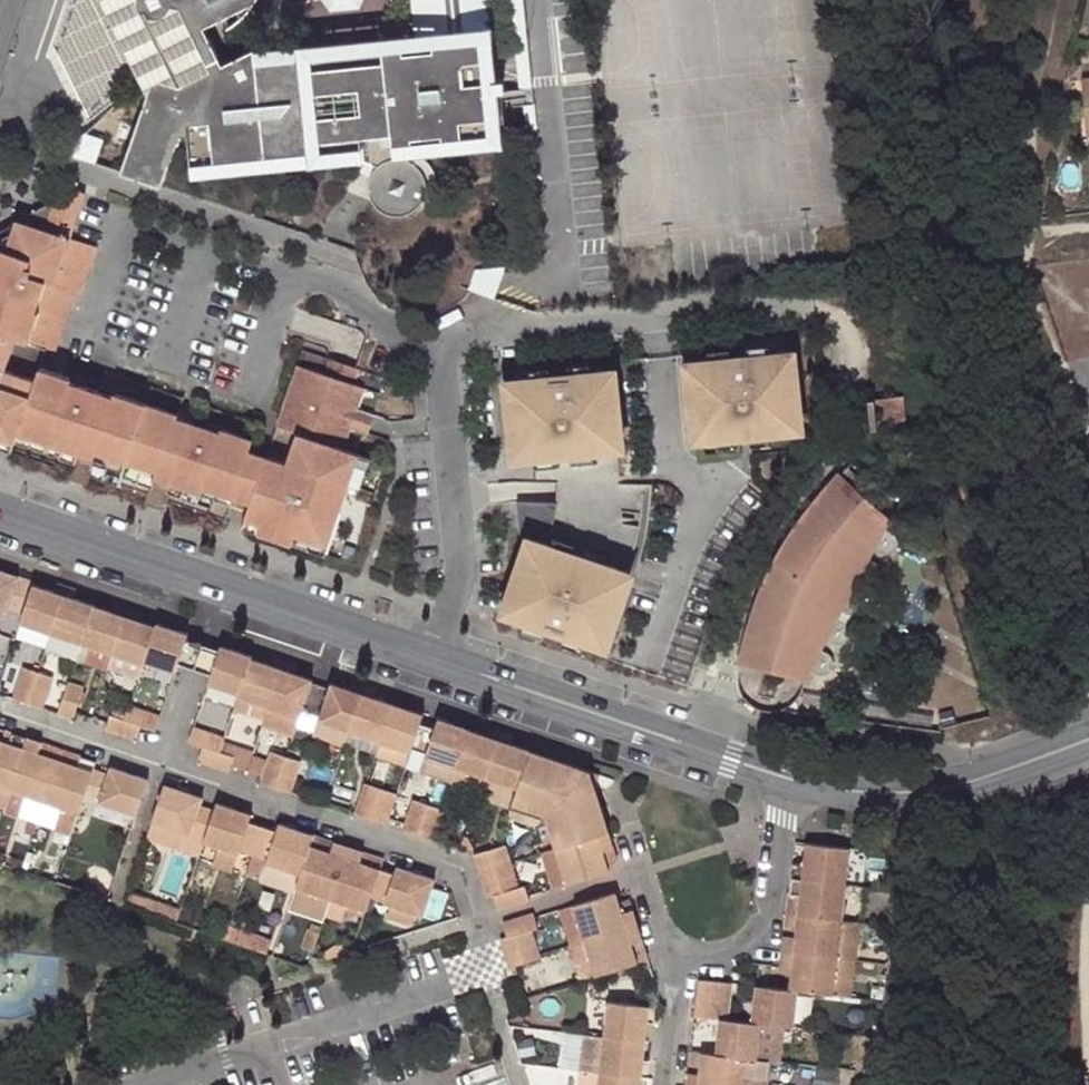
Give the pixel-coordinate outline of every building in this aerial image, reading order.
[(124,3),(122,8),(119,13),(115,18),(111,21),(108,23),(138,81),(140,76),(142,73),(145,70),(149,68),(153,67),(157,67),(162,68),(166,69),(169,72),(172,75),(174,79),(175,83),(207,67),(179,7),(174,4),(173,6),(170,9),(167,12),(163,14),(159,15),(155,16),(151,15),(147,13),(143,11),(140,8),(138,4),(137,0),(124,0),(124,3)] [(207,67),(219,60),(193,0),(137,0),(138,4),(140,8),(143,11),(147,13),(151,15),(155,16),(159,15),(163,14),(167,12),(170,9),(173,6),(174,4),(179,7),(207,67)] [(413,41),(466,36),(495,33),(492,0),(409,0),(413,41)] [(487,140),(485,117),(481,86),(478,48),(466,36),(413,41),(251,58),(251,45),(219,60),(207,67),(175,83),(174,79),(172,75),(169,72),(166,69),(162,68),(157,67),(153,67),(149,68),(145,70),(142,73),(140,76),(138,81),(139,90),(144,100),(120,170),(160,184),(176,135),(187,132),(191,161),(283,153),(284,168),(365,161),(372,166),(368,172),(365,181),(365,189),(369,199),(375,207),(385,212),(390,214),(400,214),(410,210),(418,203),(423,196),(425,185),(423,175),(418,165),(410,158),(419,147),(487,140)] [(1080,78),(1086,137),(1088,137),(1088,77),(1080,78)] [(532,90),(531,82),(520,83),(499,84),(500,93),(532,90)] [(502,115),(500,93),(499,84),(481,86),(485,117),(502,115)] [(533,97),(523,99),(523,113),(536,122),(533,97)] [(49,145),(93,160),(100,137),(79,130),(49,145)] [(56,350),(69,316),(63,314),(66,301),(73,303),(79,288),(82,289),(99,245),(71,235),(87,189),(77,186),(20,216),(18,222),(0,230),(0,441),(13,446),(41,364),(45,363),(48,349),(56,350)] [(474,266),(466,286),(491,295),(501,264),(474,266)] [(69,316),(73,303),(66,301),(63,314),(69,316)] [(13,446),(70,465),(87,471),(145,491),(162,497),(223,517),(228,505),(230,498),(247,503),(245,510),(240,524),(326,553),(349,483),(360,451),(340,445),(347,423),(367,430),(373,413),(354,406),(362,382),(378,387),(383,373),(301,345),(274,420),(296,428),(285,458),(247,446),(251,434),(221,424),(219,427),(174,412),(175,407),(119,389),(117,393),(74,377),(76,373),(45,363),(41,364),(13,446)] [(801,409),(795,346),(683,358),(690,421),(696,421),(698,438),(739,434),(738,426),(747,425),(748,433),(795,428),(794,410),(801,409)] [(616,366),(505,378),(511,440),(518,439),(520,457),(560,453),(559,446),(570,444),(571,452),(618,447),(616,429),(622,429),(616,366)] [(878,397),(880,427),(910,425),(907,395),(878,397)] [(747,425),(738,426),(739,434),(748,433),(747,425)] [(570,444),(559,446),(560,453),(571,452),(570,444)] [(369,455),(360,451),(349,483),(359,486),(369,455)] [(84,478),(87,471),(70,465),(67,472),(84,478)] [(894,528),(883,522),(889,512),(886,515),(882,518),(877,520),(871,522),(866,522),(860,522),(855,521),(850,518),(845,515),(841,512),(838,507),(835,502),(834,497),(833,492),(833,486),(834,481),(836,475),(839,471),(838,470),(814,497),(804,512),(794,527),(776,559),(763,593),(757,610),(748,645),(746,663),(749,658),(752,654),(757,651),(762,648),(767,646),(772,645),(778,645),(784,646),(789,648),(794,651),(798,654),(802,659),(805,663),(807,668),(808,674),(808,678),(814,667),(822,672),(829,673),(835,671),(838,666),(838,659),(837,656),(834,654),(823,648),(828,636),(844,641),(850,640),(854,635),(855,632),(854,625),(852,623),(839,614),(844,605),(857,609),(863,607),(867,602),(868,599),(867,593),(865,590),(854,584),(859,574),(869,578),(872,578),(878,576),(882,570),(882,564),(881,561),(869,552),(873,542),(882,545),(889,546),(894,543),(897,537),(896,531),(894,528)] [(886,515),(889,512),(839,471),(836,475),(834,481),(833,486),(833,492),(834,497),(835,502),(838,507),(841,512),(845,515),(850,518),(855,521),(860,522),(866,522),(871,522),(877,520),(882,518),(886,515)] [(160,504),(162,497),(145,491),(142,498),(160,504)] [(247,503),(230,498),(228,505),(245,510),(247,503)] [(620,585),(625,568),(580,553),(578,559),(569,556),(571,550),(547,541),(555,502),(516,499),(520,532),(532,537),(526,552),(522,550),(519,557),(501,611),(606,647),(626,587),(620,585)] [(569,556),(578,559),(580,553),(571,550),(569,556)] [(3,605),(14,573),(0,568),(0,612),(3,605)] [(3,605),(20,610),(30,581),(31,578),(14,573),(3,605)] [(55,580),(52,589),(60,591),(63,583),(55,580)] [(20,610),(17,618),(47,628),(60,591),(52,589),(30,581),(20,610)] [(74,586),(63,583),(60,591),(70,595),(74,586)] [(60,591),(47,628),(78,639),(91,602),(70,595),(60,591)] [(114,601),(112,609),(121,612),(123,605),(114,601)] [(112,609),(91,602),(78,639),(86,641),(109,649),(121,612),(112,609)] [(136,610),(123,605),(121,612),(134,617),(136,610)] [(139,659),(139,658),(151,623),(134,617),(121,612),(109,649),(139,659)] [(153,620),(151,623),(139,658),(171,668),(174,659),(182,636),(184,630),(153,620)] [(174,659),(191,666),(199,642),(182,636),(174,659)] [(109,649),(86,641),(80,659),(103,666),(103,664),(109,649)] [(191,666),(205,671),(214,647),(199,642),(191,666)] [(205,671),(202,680),(233,691),(246,654),(246,652),(216,642),(214,647),(205,671)] [(749,658),(746,663),(808,678),(808,674),(807,668),(805,663),(802,659),(798,654),(794,651),(789,648),(784,646),(778,645),(772,645),(767,646),(762,648),(757,651),(752,654),(749,658)] [(133,675),(139,659),(109,649),(103,664),(133,675)] [(233,691),(232,695),(262,705),(276,665),(265,661),(246,654),(233,691)] [(268,654),(265,661),(276,665),(279,658),(268,654)] [(291,662),(279,658),(276,665),(288,670),(291,662)] [(9,695),(22,699),(33,668),(20,664),(9,695)] [(293,715),(296,708),(306,679),(307,676),(288,670),(276,665),(262,705),(293,715)] [(37,704),(48,673),(33,668),(22,699),(37,704)] [(71,709),(80,684),(65,678),(54,710),(69,716),(71,709)] [(324,685),(306,679),(296,708),(314,714),(324,685)] [(314,714),(313,717),(344,727),(357,690),(347,688),(326,679),(324,685),(314,714)] [(349,679),(347,688),(357,690),(359,683),(349,679)] [(371,687),(359,683),(357,690),(369,694),(371,687)] [(357,690),(344,727),(357,732),(374,737),(387,701),(369,694),(357,690)] [(124,701),(109,695),(105,711),(119,715),(124,701)] [(232,695),(227,707),(258,718),(262,705),(232,695)] [(151,727),(156,711),(124,701),(119,715),(135,721),(151,727)] [(387,701),(374,737),(405,748),(407,744),(414,721),(417,712),(387,701)] [(288,729),(293,715),(262,705),(258,718),(257,720),(288,729)] [(119,715),(105,711),(103,719),(100,726),(130,736),(135,721),(119,715)] [(407,744),(419,748),(418,753),(449,763),(461,726),(433,716),(429,726),(427,726),(414,721),(407,744)] [(344,727),(313,717),(307,734),(338,744),(344,727)] [(183,738),(197,743),(213,749),(217,739),(218,734),(188,724),(183,738)] [(484,725),(482,734),(492,737),(495,729),(484,725)] [(461,726),(449,763),(480,774),(492,737),(482,734),(461,726)] [(507,732),(495,729),(492,737),(504,741),(507,732)] [(5,786),(23,736),(8,730),(5,740),(0,738),(0,785),(5,786)] [(369,753),(374,737),(357,732),(351,747),(369,753)] [(38,798),(53,756),(31,749),(35,740),(23,736),(5,786),(38,798)] [(400,764),(405,748),(374,737),(369,753),(400,764)] [(492,737),(480,774),(511,784),(524,749),(504,741),(492,737)] [(228,754),(225,762),(241,767),(245,757),(247,749),(217,739),(213,749),(228,754)] [(225,762),(228,754),(213,749),(197,743),(192,758),(222,769),(225,762)] [(511,784),(506,798),(540,810),(543,811),(553,846),(606,830),(596,791),(589,770),(524,749),(511,784)] [(266,750),(261,764),(257,773),(256,780),(270,785),(280,755),(266,750)] [(38,798),(56,804),(73,809),(79,793),(88,766),(90,759),(74,753),(70,763),(53,756),(38,798)] [(449,763),(418,753),(412,771),(443,781),(449,763)] [(284,783),(292,759),(280,755),(270,785),(283,790),(284,783)] [(241,767),(257,773),(261,764),(245,757),(241,767)] [(103,770),(88,766),(79,793),(130,811),(142,777),(105,764),(103,770)] [(349,813),(363,817),(373,786),(359,781),(350,806),(349,813)] [(158,782),(139,837),(191,854),(196,840),(208,808),(194,802),(196,794),(158,782)] [(38,798),(5,786),(0,801),(0,812),(30,822),(38,798)] [(379,823),(382,816),(390,792),(373,786),(363,817),(379,823)] [(396,828),(410,834),(420,802),(406,797),(398,822),(396,828)] [(527,825),(540,810),(506,798),(500,815),(527,825)] [(196,840),(210,844),(229,851),(231,846),(245,851),(254,824),(242,819),(245,811),(210,800),(208,808),(196,840)] [(435,807),(420,802),(410,834),(424,839),(426,832),(435,807)] [(73,809),(56,804),(48,828),(65,834),(73,809)] [(269,828),(254,824),(245,851),(259,856),(257,859),(293,871),(303,843),(306,833),(272,821),(269,828)] [(611,845),(606,830),(553,846),(563,880),(606,867),(604,858),(601,848),(611,845)] [(464,836),(459,834),(453,848),(455,849),(467,845),(464,836)] [(306,890),(323,895),(341,844),(324,838),(320,849),(303,843),(293,871),(288,884),(306,890)] [(505,857),(501,843),(470,853),(474,867),(505,857)] [(795,863),(793,879),(848,885),(854,849),(807,843),(805,864),(795,863)] [(224,869),(229,851),(210,844),(205,863),(224,869)] [(356,849),(341,844),(323,895),(342,901),(359,907),(363,894),(373,866),(352,860),(356,849)] [(614,855),(611,845),(601,848),(604,858),(614,855)] [(547,884),(563,880),(553,846),(537,850),(547,884)] [(510,872),(506,859),(505,857),(474,867),(479,882),(510,872)] [(293,871),(257,859),(251,878),(286,890),(288,884),(293,871)] [(363,894),(382,899),(406,908),(416,911),(425,885),(428,877),(388,864),(387,871),(373,866),(363,894)] [(514,885),(510,872),(479,882),(484,896),(492,893),(514,885)] [(844,921),(848,885),(793,879),(789,914),(844,921)] [(525,891),(523,882),(514,885),(492,893),(496,907),(527,897),(525,891)] [(614,889),(572,902),(582,936),(634,920),(630,906),(621,909),(617,899),(614,889)] [(317,912),(323,895),(306,890),(300,907),(317,912)] [(336,918),(342,901),(323,895),(317,912),(336,918)] [(137,908),(151,913),(155,901),(141,896),(137,908)] [(621,909),(630,906),(627,896),(617,899),(621,909)] [(401,921),(406,908),(382,899),(377,912),(401,921)] [(172,906),(155,901),(151,913),(168,919),(172,906)] [(572,902),(555,908),(565,941),(582,936),(572,902)] [(535,925),(532,915),(530,909),(500,919),(504,935),(529,927),(535,925)] [(789,914),(784,953),(839,958),(844,921),(789,914)] [(314,922),(304,919),(302,926),(312,928),(314,922)] [(638,935),(634,920),(582,936),(592,971),(634,958),(628,938),(638,935)] [(305,948),(312,928),(302,926),(296,945),(305,948)] [(534,941),(529,927),(504,935),(499,936),(503,951),(534,941)] [(246,946),(258,950),(263,937),(251,933),(246,946)] [(644,955),(638,935),(628,938),(634,958),(644,955)] [(563,941),(573,973),(580,975),(592,971),(582,936),(565,941),(563,941)] [(536,950),(534,941),(503,951),(507,963),(513,962),(538,954),(536,950)] [(835,994),(839,958),(784,953),(782,967),(793,967),(790,988),(800,989),(835,994)] [(859,960),(839,958),(835,994),(855,996),(859,960)] [(701,978),(699,998),(730,1001),(732,982),(701,978)] [(763,1022),(796,1026),(800,989),(790,988),(759,984),(753,1021),(763,1022)] [(643,1038),(645,1020),(646,1008),(647,1002),(605,997),(601,1033),(643,1038)] [(749,1058),(759,1059),(763,1022),(753,1021),(729,1018),(730,1001),(699,998),(697,1015),(723,1018),(718,1054),(749,1058)] [(639,1074),(640,1065),(641,1055),(643,1038),(601,1033),(582,1030),(578,1066),(597,1068),(639,1074)] [(693,1052),(691,1067),(698,1068),(697,1073),(691,1072),(689,1084),(769,1084),(771,1060),(759,1059),(749,1058),(718,1054),(703,1053),(693,1052)] [(578,1066),(575,1084),(637,1084),(638,1082),(639,1074),(597,1068),(578,1066)]
